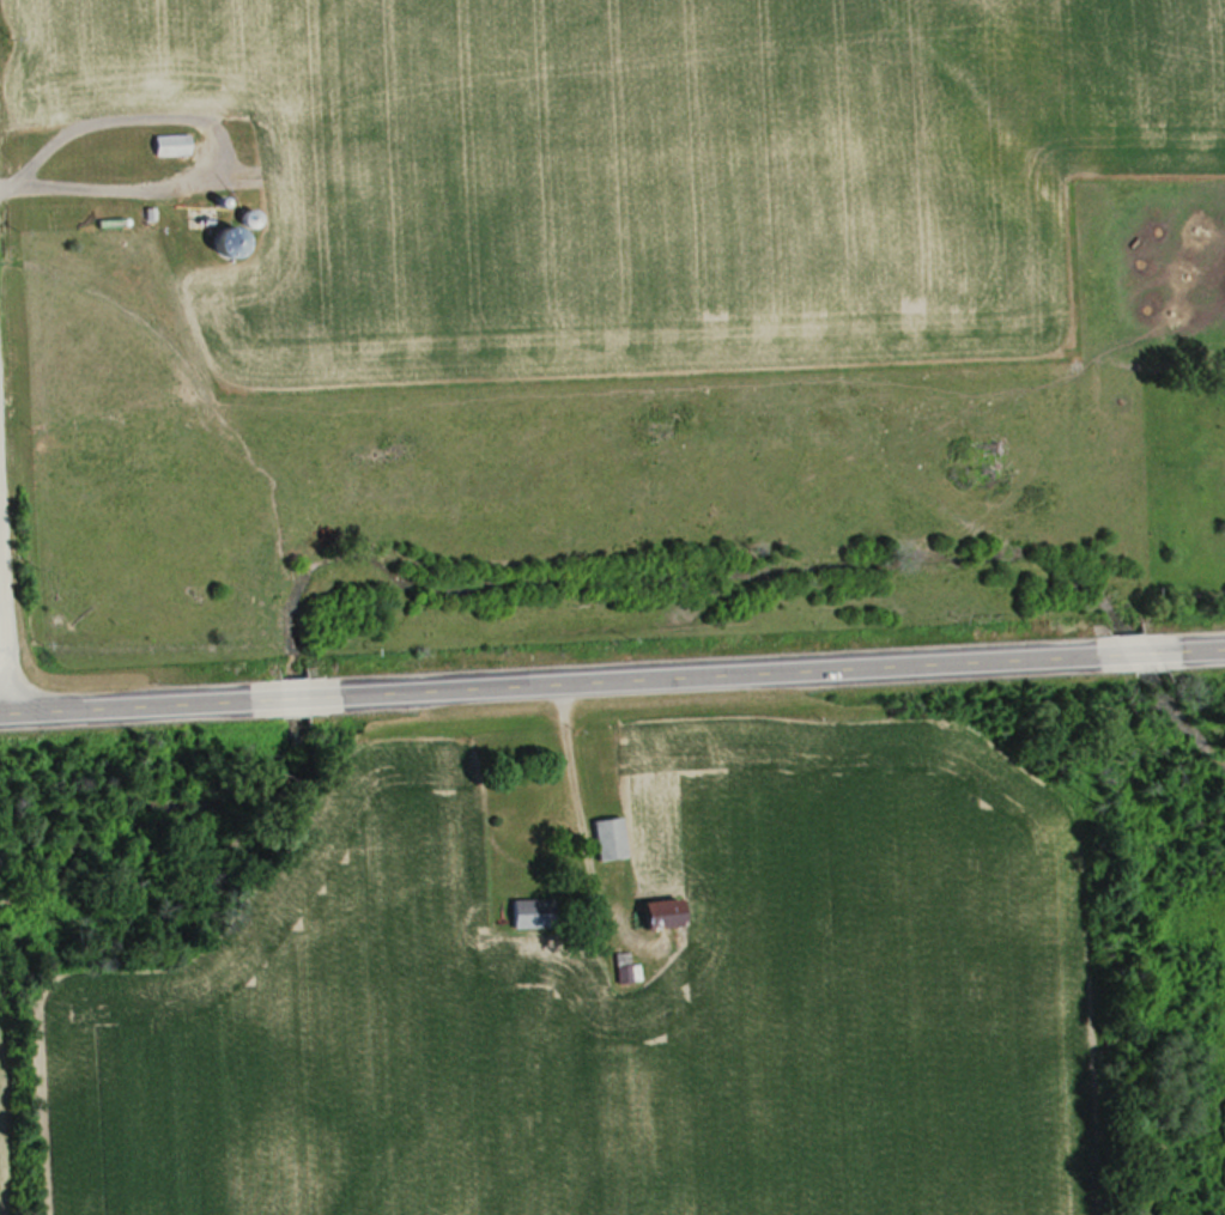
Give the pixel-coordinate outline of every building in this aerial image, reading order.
[(625,858),(622,817),(593,820),(596,861),(625,858)] [(684,926),(681,898),(643,903),(646,930),(684,926)] [(615,952),(615,982),(630,982),(630,952),(615,952)]
